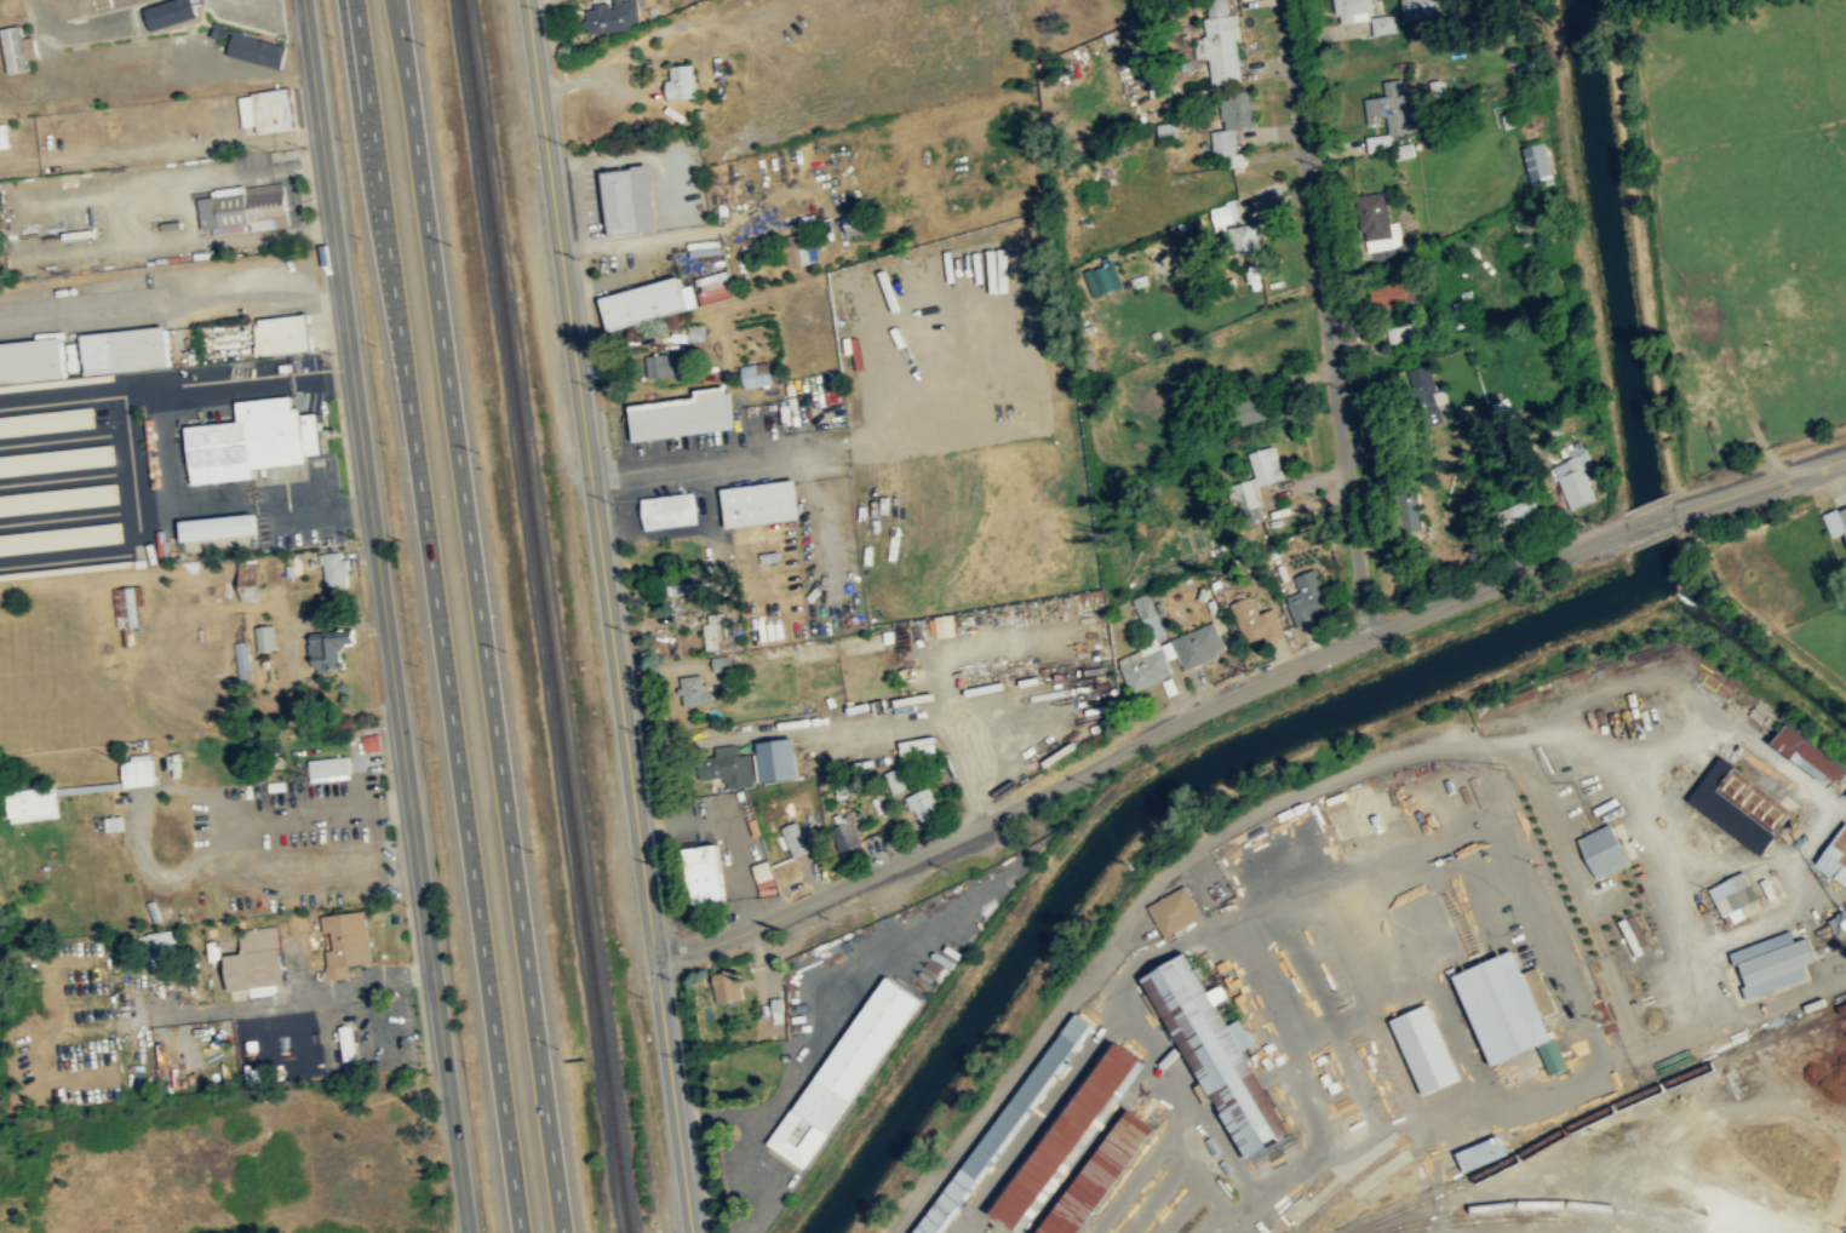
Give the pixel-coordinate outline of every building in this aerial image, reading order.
[(199,15),(194,0),(168,0),(146,7),(153,29),(199,15)] [(636,27),(633,0),(609,0),(609,3),(580,6),(582,32),(636,27)] [(1237,12),(1226,12),(1225,0),(1202,0),(1209,82),(1243,80),(1237,12)] [(1334,21),(1371,21),(1371,0),(1333,0),(1334,21)] [(1399,19),(1433,17),(1432,0),(1398,0),(1399,19)] [(1371,34),(1394,31),(1392,13),(1368,16),(1371,34)] [(35,35),(23,37),(21,24),(0,28),(8,73),(29,69),(27,59),(39,56),(35,35)] [(229,54),(283,68),(289,44),(235,31),(229,54)] [(661,79),(661,97),(691,96),(690,63),(666,64),(666,79),(661,79)] [(1388,136),(1410,134),(1405,80),(1384,82),(1386,97),(1364,99),(1366,125),(1387,124),(1388,136)] [(1256,126),(1252,90),(1220,93),(1222,128),(1211,130),(1214,155),(1227,154),(1227,166),(1240,165),(1238,127),(1256,126)] [(1154,123),(1155,139),(1175,137),(1173,121),(1154,123)] [(10,148),(9,124),(0,124),(0,149),(10,148)] [(1390,149),(1390,134),(1364,134),(1364,150),(1390,149)] [(1553,184),(1546,143),(1523,148),(1530,188),(1553,184)] [(650,231),(644,165),(595,170),(600,235),(650,231)] [(202,197),(206,233),(249,229),(249,230),(290,225),(285,182),(216,189),(217,196),(202,197)] [(1391,223),(1387,193),(1358,196),(1364,251),(1400,247),(1398,222),(1391,223)] [(1214,224),(1239,219),(1237,202),(1210,206),(1214,224)] [(1229,252),(1261,250),(1259,222),(1227,226),(1229,252)] [(1110,289),(1101,265),(1082,272),(1091,296),(1110,289)] [(726,282),(707,286),(705,276),(694,278),(699,303),(729,296),(726,282)] [(599,328),(693,308),(689,289),(675,292),(673,279),(593,296),(599,328)] [(1414,299),(1412,280),(1369,283),(1371,306),(1414,299)] [(255,318),(259,355),(315,349),(311,312),(255,318)] [(1439,336),(1435,315),(1395,320),(1397,325),(1386,327),(1388,343),(1439,336)] [(172,367),(169,326),(84,331),(87,372),(172,367)] [(67,379),(64,338),(0,343),(0,384),(67,379)] [(643,376),(677,375),(676,353),(643,353),(643,376)] [(740,387),(769,384),(766,362),(738,364),(740,387)] [(726,429),(722,385),(687,389),(688,398),(623,404),(626,439),(726,429)] [(1416,395),(1423,421),(1438,418),(1431,391),(1416,395)] [(191,484),(256,478),(256,468),(309,463),(309,454),(325,453),(321,411),(305,413),(304,405),(294,406),(293,395),(236,400),(237,421),(185,425),(191,484)] [(1436,422),(1449,412),(1441,401),(1427,412),(1436,422)] [(93,427),(91,406),(0,415),(0,436),(93,427)] [(113,465),(111,444),(0,455),(0,476),(113,465)] [(1255,477),(1231,482),(1237,510),(1262,505),(1259,486),(1285,481),(1277,445),(1249,452),(1255,477)] [(1590,468),(1586,453),(1552,465),(1567,510),(1595,500),(1584,470),(1590,468)] [(794,519),(790,479),(715,486),(719,526),(794,519)] [(118,505),(116,484),(0,494),(0,514),(118,505)] [(693,525),(692,493),(638,496),(640,528),(693,525)] [(1421,494),(1397,494),(1397,532),(1421,532),(1421,494)] [(1828,537),(1840,533),(1845,548),(1845,504),(1819,514),(1828,537)] [(183,541),(258,532),(256,512),(180,520),(183,541)] [(122,542),(120,522),(0,534),(0,555),(122,542)] [(325,587),(351,584),(348,558),(342,559),(341,551),(322,553),(325,587)] [(261,585),(259,561),(240,562),(242,586),(261,585)] [(1317,569),(1294,578),(1300,593),(1285,598),(1296,629),(1334,615),(1317,569)] [(664,594),(700,592),(699,576),(664,577),(664,594)] [(1161,634),(1147,592),(1131,597),(1147,643),(1138,646),(1141,653),(1158,647),(1163,659),(1174,655),(1169,640),(1157,645),(1154,636),(1161,634)] [(1283,636),(1275,609),(1255,614),(1251,597),(1231,603),(1243,647),(1283,636)] [(701,613),(702,649),(729,648),(728,632),(723,632),(722,612),(701,613)] [(934,637),(951,635),(948,613),(931,616),(934,637)] [(1171,640),(1185,671),(1227,653),(1214,621),(1171,640)] [(275,624),(255,627),(258,651),(279,649),(275,624)] [(357,641),(355,627),(311,633),(316,672),(344,668),(341,643),(357,641)] [(235,642),(239,682),(251,681),(248,641),(235,642)] [(1118,661),(1130,693),(1171,676),(1159,644),(1118,661)] [(728,668),(726,655),(708,657),(710,670),(728,668)] [(732,700),(708,702),(706,683),(699,684),(698,676),(676,677),(678,706),(700,704),(701,719),(734,716),(732,700)] [(1845,790),(1845,765),(1783,728),(1772,747),(1845,792),(1845,790)] [(363,736),(365,751),(382,749),(380,733),(363,736)] [(786,737),(751,741),(756,782),(791,777),(786,737)] [(895,740),(896,759),(930,757),(929,738),(895,740)] [(724,787),(751,784),(747,753),(735,755),(733,744),(708,747),(709,753),(690,755),(693,780),(722,776),(724,787)] [(122,758),(125,787),(157,783),(153,754),(122,758)] [(309,758),(310,780),(351,778),(350,756),(309,758)] [(1739,835),(1750,818),(1775,835),(1793,808),(1721,758),(1691,802),(1739,835)] [(896,766),(881,773),(891,793),(906,786),(896,766)] [(58,786),(7,788),(8,820),(59,818),(58,786)] [(904,795),(914,819),(936,811),(927,786),(904,795)] [(857,845),(848,818),(829,823),(837,851),(857,845)] [(778,827),(790,857),(806,850),(793,821),(778,827)] [(1630,861),(1621,841),(1610,821),(1595,828),(1578,838),(1598,878),(1623,865),(1630,861)] [(1845,825),(1817,865),(1845,885),(1845,826),(1845,825)] [(677,847),(682,903),(715,900),(710,844),(677,847)] [(1758,899),(1743,871),(1708,888),(1727,925),(1745,916),(1742,906),(1758,899)] [(1164,935),(1203,914),(1202,913),(1185,883),(1147,905),(1164,935)] [(321,915),(323,933),(333,932),(335,949),(325,951),(328,979),(349,977),(348,965),(372,963),(366,910),(321,915)] [(1834,930),(1845,926),(1845,913),(1830,918),(1834,930)] [(239,930),(242,952),(227,954),(232,991),(288,982),(280,924),(239,930)] [(152,932),(154,967),(175,966),(174,930),(152,932)] [(1808,979),(1804,964),(1816,960),(1807,936),(1794,941),(1791,931),(1732,950),(1747,997),(1808,979)] [(1143,974),(1200,1083),(1196,1084),(1205,1102),(1215,1097),(1248,1158),(1292,1134),(1248,1049),(1255,1045),(1240,1016),(1229,1022),(1219,1002),(1229,997),(1222,983),(1208,991),(1187,951),(1143,974)] [(1489,1066),(1538,1048),(1549,1074),(1565,1068),(1547,1016),(1555,1014),(1538,967),(1523,973),(1514,951),(1456,973),(1489,1066)] [(738,980),(736,980),(735,969),(707,973),(710,1002),(740,999),(738,980)] [(912,998),(876,974),(763,1145),(799,1169),(912,998)] [(769,1023),(780,1022),(779,997),(768,998),(769,1023)] [(1391,1019),(1422,1095),(1461,1079),(1429,1003),(1391,1019)] [(1078,1011),(913,1232),(940,1232),(1095,1022),(1078,1011)] [(1013,1228),(1139,1059),(1116,1042),(990,1212),(1013,1228)] [(1154,1128),(1075,1232),(1035,1232),(1128,1108),(1154,1128)] [(1464,1171),(1508,1153),(1508,1152),(1500,1134),(1457,1151),(1464,1171)]
